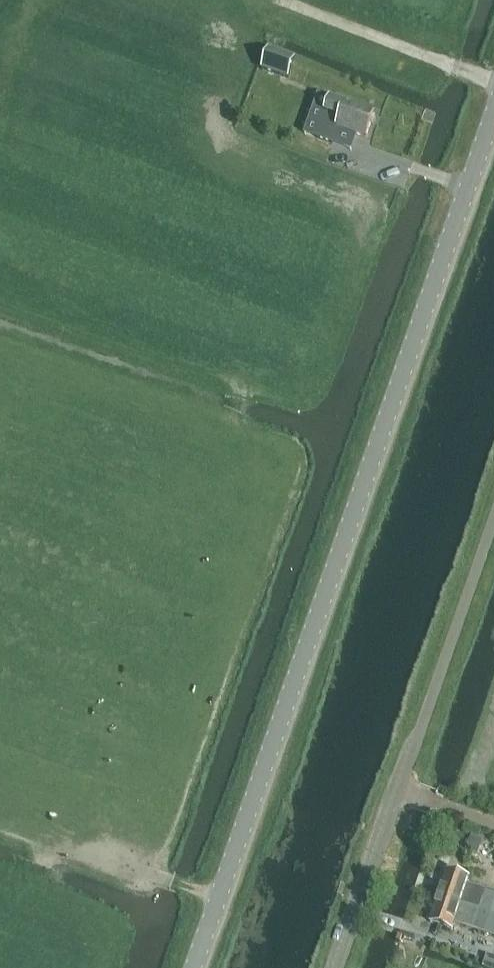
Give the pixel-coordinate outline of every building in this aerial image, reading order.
[(268,49),(261,68),(288,78),(295,59),(268,49)] [(314,115),(307,134),(331,142),(337,127),(366,138),(374,114),(345,104),(330,99),(325,113),(316,110),(315,115),(314,115)] [(465,852),(473,855),(480,836),(473,833),(465,852)] [(469,884),(471,879),(447,871),(439,896),(493,915),(493,892),(469,884)] [(493,936),(493,915),(439,896),(430,922),(453,930),(456,924),(493,936)]
